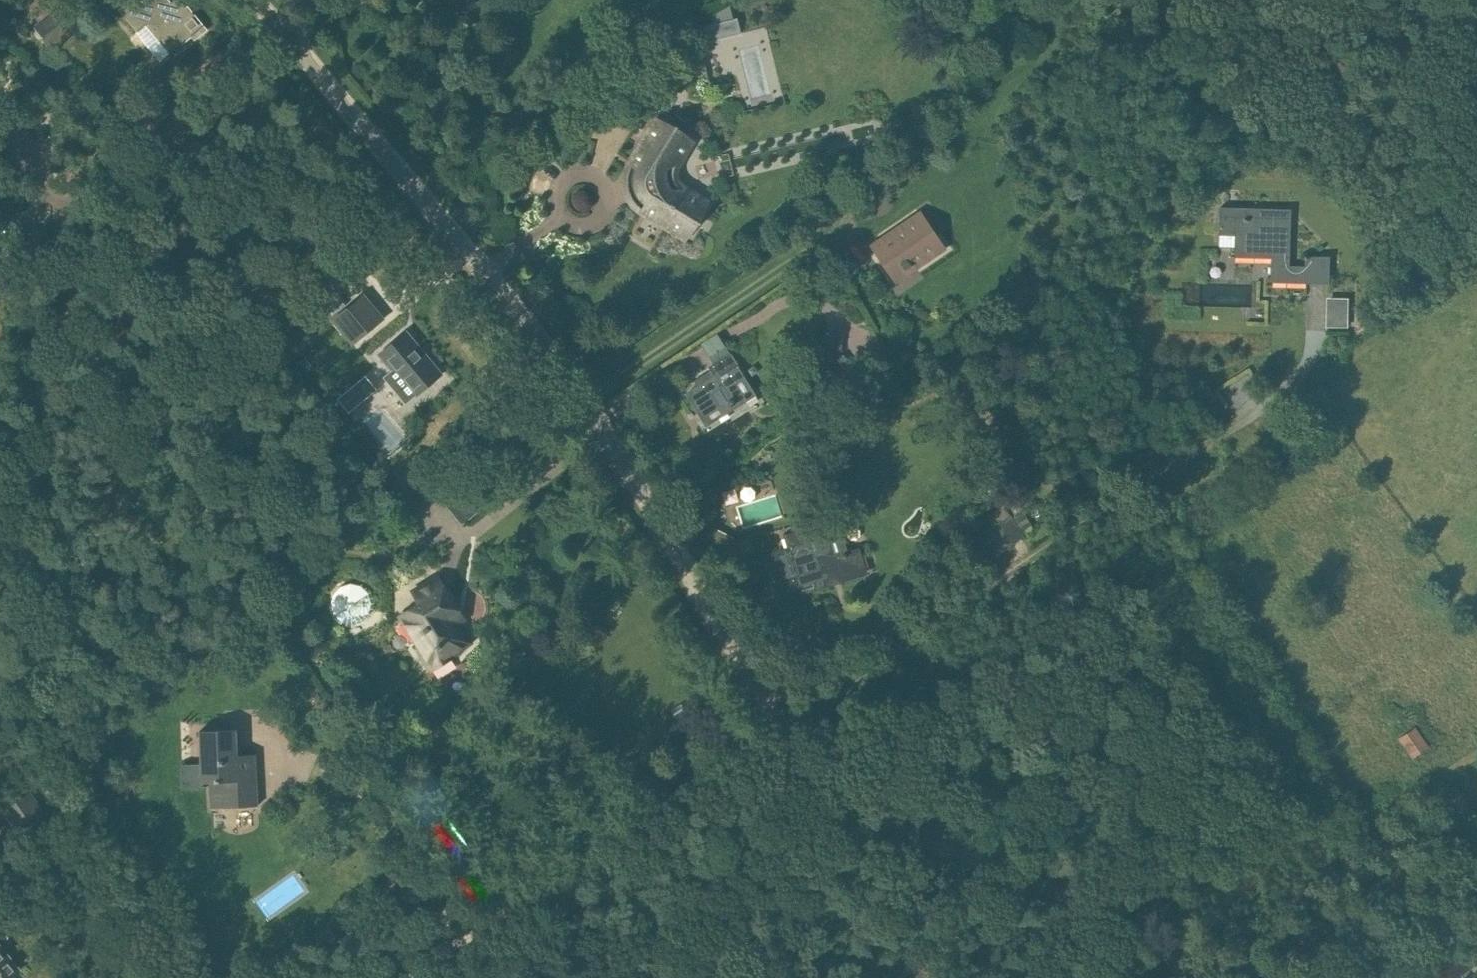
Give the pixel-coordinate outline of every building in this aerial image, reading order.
[(207,29),(193,12),(191,14),(180,0),(174,0),(171,2),(170,0),(150,0),(129,17),(138,30),(147,23),(171,52),(192,35),(195,38),(207,29)] [(53,10),(34,25),(52,50),(63,42),(76,31),(73,28),(75,26),(77,25),(71,17),(67,20),(66,18),(61,22),(53,10)] [(742,34),(738,17),(704,26),(708,43),(742,34)] [(689,138),(678,131),(661,121),(635,164),(632,169),(631,175),(631,180),(631,186),(632,191),(635,196),(638,201),(642,204),(646,207),(688,233),(702,211),(668,191),(662,167),(675,163),(689,138)] [(1306,266),(1289,265),(1291,209),(1221,206),(1220,234),(1236,235),(1235,256),(1236,256),(1236,255),(1272,256),(1271,281),(1329,283),(1329,256),(1306,256),(1306,266)] [(1407,210),(1401,217),(1408,222),(1413,216),(1407,210)] [(943,247),(921,214),(882,240),(884,243),(876,249),(896,279),(943,247)] [(384,318),(364,294),(343,312),(363,336),(384,318)] [(1329,295),(1328,326),(1351,327),(1352,296),(1329,295)] [(830,328),(827,349),(841,351),(844,330),(830,328)] [(385,378),(405,403),(413,397),(443,373),(407,330),(378,354),(393,372),(385,378)] [(843,353),(822,368),(830,380),(851,365),(843,353)] [(755,391),(747,378),(739,364),(722,374),(717,366),(695,379),(701,388),(694,392),(709,416),(730,403),(731,406),(755,391)] [(350,408),(374,386),(364,375),(339,397),(350,408)] [(1010,515),(996,524),(1010,546),(1024,536),(1022,534),(1032,528),(1028,521),(1022,512),(1037,503),(1028,489),(1008,502),(1017,516),(1012,519),(1010,515)] [(866,572),(860,553),(858,547),(844,551),(834,519),(784,535),(788,549),(778,552),(781,564),(786,563),(793,586),(826,576),(825,572),(837,568),(841,580),(866,572)] [(741,542),(712,528),(706,540),(735,554),(741,542)] [(999,551),(989,536),(978,544),(987,559),(999,551)] [(446,657),(469,641),(444,600),(451,596),(438,574),(436,575),(437,576),(414,591),(421,602),(402,615),(420,643),(414,646),(432,672),(449,662),(446,657)] [(361,585),(351,583),(341,586),(334,594),(331,604),(334,613),(342,621),(352,623),(363,620),(370,612),(372,602),(369,593),(361,585)] [(1412,758),(1429,747),(1415,726),(1398,738),(1412,758)] [(258,805),(256,769),(256,753),(238,754),(236,728),(200,729),(202,782),(211,781),(212,807),(258,805)] [(1475,812),(1456,785),(1441,796),(1460,823),(1475,812)] [(128,791),(118,792),(120,807),(130,806),(128,791)] [(22,831),(45,815),(30,794),(7,810),(22,831)] [(10,831),(2,840),(12,848),(20,839),(10,831)] [(17,972),(0,950),(0,977),(10,977),(17,972)]
